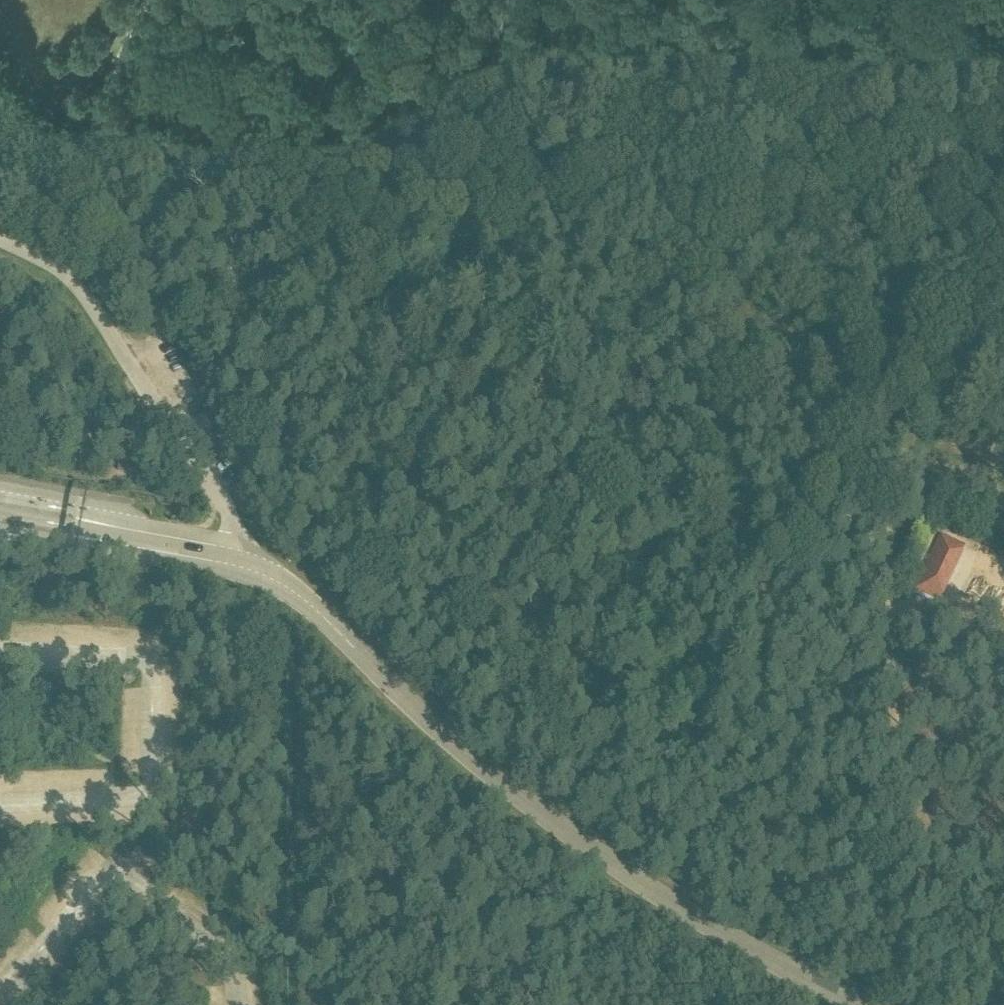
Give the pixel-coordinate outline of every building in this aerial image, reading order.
[(987,474),(963,467),(961,475),(985,482),(987,474)]
